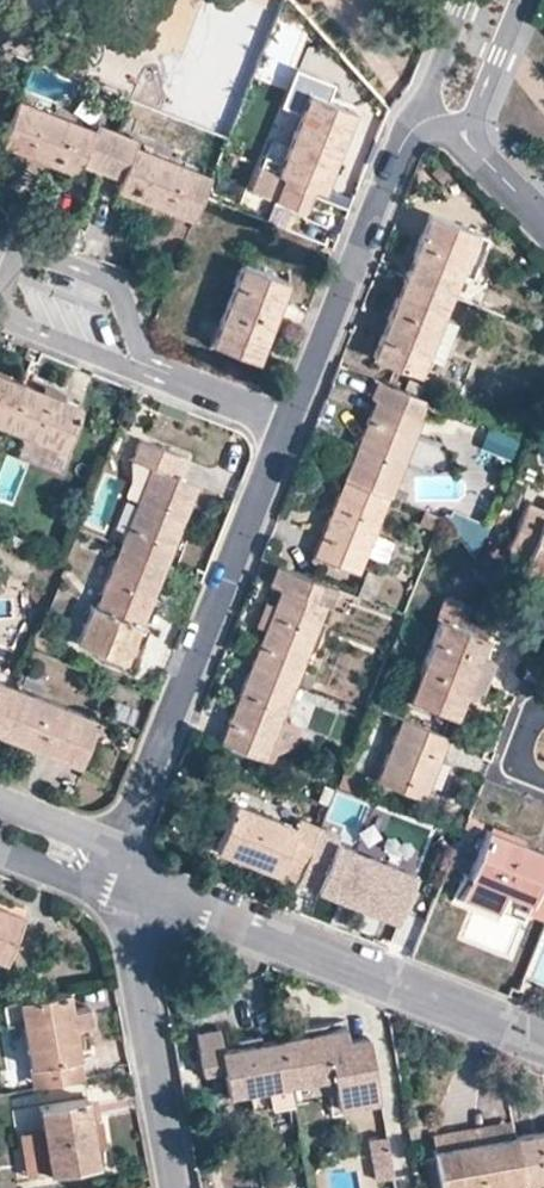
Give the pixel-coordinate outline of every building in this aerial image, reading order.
[(392,22),(403,12),(394,0),(392,0),(381,9),(392,22)] [(310,185),(316,188),(323,190),(354,111),(305,92),(275,173),(281,175),(271,196),(301,208),(310,185)] [(93,129),(16,99),(0,142),(0,146),(75,176),(79,164),(93,129)] [(99,171),(114,131),(95,123),(93,129),(79,164),(99,171)] [(121,179),(133,145),(136,139),(114,131),(99,171),(121,179)] [(201,198),(210,175),(133,145),(121,179),(115,192),(192,222),(201,198)] [(281,175),(275,173),(259,166),(251,188),(271,196),(281,175)] [(310,185),(301,208),(307,212),(316,188),(310,185)] [(280,229),(304,239),(312,220),(288,210),(280,229)] [(460,273),(476,232),(428,213),(403,276),(451,296),(460,273)] [(476,232),(460,273),(472,278),(488,237),(476,232)] [(210,342),(257,361),(288,282),(242,264),(210,342)] [(443,315),(451,296),(403,276),(372,356),(419,376),(427,355),(443,315)] [(443,315),(427,355),(439,361),(455,320),(443,315)] [(0,374),(0,427),(3,428),(21,382),(4,376),(0,374)] [(426,400),(377,381),(371,397),(374,398),(420,415),(426,400)] [(60,398),(39,390),(21,382),(3,428),(63,451),(80,406),(60,398)] [(42,382),(39,390),(60,398),(63,392),(42,382)] [(420,415),(374,398),(343,478),(391,497),(423,417),(420,415)] [(147,417),(157,422),(161,411),(151,407),(147,417)] [(490,421),(478,444),(511,459),(522,436),(490,421)] [(198,485),(171,475),(179,455),(139,439),(131,458),(150,466),(118,547),(166,566),(198,485)] [(206,465),(179,455),(171,475),(198,485),(206,465)] [(359,573),(391,497),(343,478),(313,555),(359,573)] [(543,516),(543,515),(543,507),(526,500),(506,552),(527,560),(525,565),(543,573),(543,516)] [(438,534),(443,518),(424,510),(418,525),(438,534)] [(462,517),(452,527),(464,541),(475,532),(462,517)] [(166,566),(118,547),(95,608),(88,605),(74,641),(121,660),(136,624),(142,627),(166,566)] [(319,592),(322,584),(277,566),(269,583),(280,588),(325,606),(326,606),(330,608),(334,598),(319,592)] [(355,597),(371,602),(382,576),(365,570),(354,597),(355,597)] [(325,606),(280,588),(272,605),(263,629),(249,665),(295,684),(300,671),(326,606),(325,606)] [(381,606),(371,602),(355,597),(354,597),(351,604),(379,614),(381,606)] [(263,629),(272,605),(264,601),(254,626),(263,629)] [(410,699),(456,717),(466,696),(476,701),(493,660),(482,655),(488,638),(441,619),(410,699)] [(266,759),(295,684),(249,665),(219,740),(266,759)] [(300,671),(295,684),(308,689),(314,678),(300,671)] [(116,676),(107,672),(105,679),(114,683),(116,676)] [(14,686),(0,680),(0,721),(14,686)] [(14,686),(0,721),(0,736),(76,766),(95,718),(14,686)] [(108,715),(132,724),(138,710),(114,700),(108,715)] [(426,799),(449,738),(401,720),(377,779),(426,799)] [(315,782),(308,799),(327,806),(333,790),(315,782)] [(235,803),(215,850),(295,883),(299,875),(318,826),(299,818),(296,827),(235,803)] [(299,875),(296,882),(396,922),(414,876),(335,844),(339,834),(318,826),(299,875)] [(461,896),(481,904),(484,896),(487,897),(492,886),(505,891),(530,902),(526,912),(543,919),(543,851),(489,830),(461,896)] [(505,891),(492,886),(487,897),(484,896),(481,904),(497,911),(505,891)] [(0,905),(0,960),(3,961),(22,914),(0,905)] [(87,1033),(83,1011),(71,1013),(68,992),(17,1002),(21,1022),(28,1065),(32,1088),(82,1079),(79,1057),(75,1036),(87,1033)] [(17,1002),(2,1005),(5,1025),(21,1022),(17,1002)] [(342,1025),(280,1037),(289,1085),(329,1078),(332,1095),(335,1107),(377,1099),(366,1035),(345,1038),(342,1025)] [(280,1037),(219,1049),(217,1029),(196,1032),(203,1077),(224,1071),(229,1096),(248,1093),(289,1085),(280,1037)] [(332,1095),(329,1078),(289,1085),(292,1102),(332,1095)] [(292,1102),(289,1085),(248,1093),(251,1109),(292,1102)] [(37,1108),(49,1173),(98,1165),(87,1099),(37,1108)] [(514,1137),(522,1184),(543,1180),(543,1131),(514,1137)] [(384,1134),(366,1138),(369,1151),(387,1147),(384,1134)] [(514,1137),(434,1151),(441,1187),(503,1187),(522,1184),(514,1137)] [(392,1176),(387,1147),(369,1151),(374,1179),(392,1176)]
